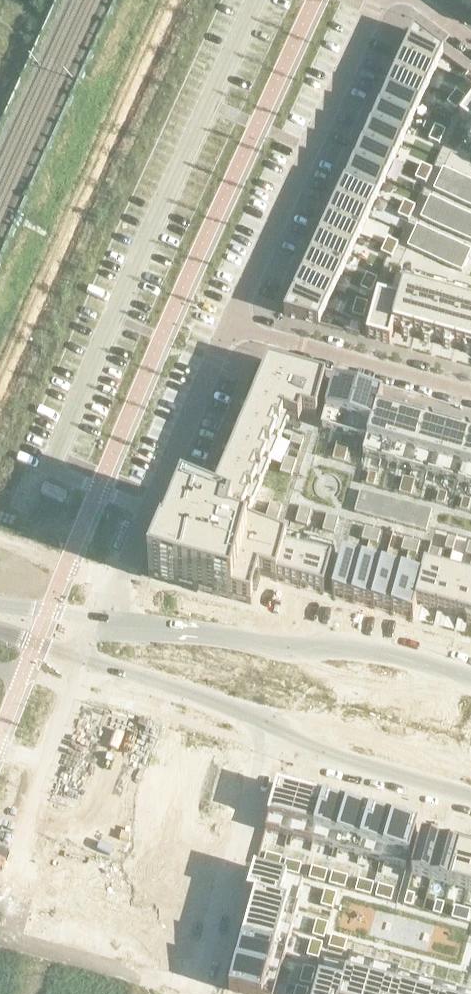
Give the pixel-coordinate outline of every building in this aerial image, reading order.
[(470,10),(470,0),(458,0),(470,10)] [(409,44),(404,53),(437,68),(443,54),(414,32),(412,36),(409,39),(409,44)] [(400,63),(396,72),(428,87),(437,68),(404,53),(404,55),(400,58),(400,63)] [(392,81),(387,90),(420,105),(428,87),(396,72),(395,73),(392,76),(392,81)] [(387,90),(379,109),(411,124),(420,105),(387,90)] [(456,91),(452,97),(461,104),(466,98),(456,91)] [(452,97),(447,103),(457,111),(461,104),(452,97)] [(460,119),(470,127),(464,136),(470,142),(470,104),(460,119)] [(379,109),(370,127),(403,142),(411,124),(379,109)] [(435,126),(432,133),(443,138),(446,131),(435,126)] [(370,127),(362,146),(394,161),(403,142),(370,127)] [(432,133),(429,140),(439,145),(443,138),(432,133)] [(362,146),(353,164),(386,179),(394,161),(362,146)] [(353,164),(345,183),(377,198),(386,179),(353,164)] [(422,165),(418,172),(429,177),(432,170),(422,165)] [(443,169),(433,190),(461,202),(466,192),(470,181),(443,169)] [(418,172),(415,179),(426,184),(429,177),(418,172)] [(345,183),(336,202),(369,216),(377,198),(345,183)] [(461,202),(467,205),(470,198),(470,194),(466,192),(461,202)] [(430,197),(425,208),(432,211),(437,200),(430,197)] [(437,200),(432,211),(439,214),(444,203),(437,200)] [(336,202),(328,220),(360,235),(369,216),(336,202)] [(405,202),(401,209),(412,214),(415,207),(405,202)] [(444,203),(439,214),(446,217),(451,206),(444,203)] [(451,206),(446,217),(452,220),(457,210),(451,206)] [(425,208),(420,218),(427,221),(432,211),(425,208)] [(401,209),(398,216),(409,221),(412,214),(401,209)] [(457,210),(452,220),(459,223),(464,213),(457,210)] [(432,211),(427,221),(434,225),(439,214),(432,211)] [(464,213),(459,223),(466,226),(470,216),(464,213)] [(439,214),(434,225),(441,228),(446,217),(439,214)] [(446,217),(441,228),(448,231),(452,220),(446,217)] [(328,220),(319,239),(352,253),(360,235),(328,220)] [(452,220),(448,231),(454,234),(459,223),(452,220)] [(459,223),(454,234),(461,237),(466,226),(459,223)] [(417,225),(407,247),(435,259),(439,249),(444,238),(417,225)] [(461,237),(468,240),(470,233),(470,229),(466,226),(461,237)] [(444,238),(439,249),(446,252),(451,241),(444,238)] [(319,239),(311,257),(343,272),(352,253),(319,239)] [(388,239),(384,246),(395,251),(398,244),(388,239)] [(451,241),(446,252),(453,255),(458,244),(451,241)] [(458,244),(453,255),(460,258),(465,247),(458,244)] [(384,246),(381,253),(392,258),(395,251),(384,246)] [(460,258),(467,261),(470,252),(470,250),(465,247),(460,258)] [(439,249),(435,259),(441,262),(446,252),(439,249)] [(446,252),(441,262),(448,265),(453,255),(446,252)] [(453,255),(448,265),(455,269),(460,258),(453,255)] [(311,257),(302,276),(335,290),(343,272),(311,257)] [(460,258),(455,269),(462,272),(467,261),(460,258)] [(367,274),(363,281),(374,286),(378,279),(367,274)] [(294,293),(294,294),(326,309),(335,290),(302,276),(298,285),(295,288),(294,293)] [(367,338),(390,344),(394,329),(401,331),(403,336),(408,337),(412,334),(422,337),(424,341),(429,343),(433,340),(443,343),(445,347),(450,348),(454,346),(463,348),(466,353),(470,354),(470,301),(468,300),(469,298),(456,294),(455,297),(447,295),(448,292),(435,288),(434,291),(426,289),(427,286),(414,283),(414,285),(405,283),(406,281),(397,278),(390,300),(378,297),(367,338)] [(363,281),(360,288),(371,293),(374,286),(363,281)] [(286,311),(284,315),(319,325),(326,309),(294,294),(290,303),(286,307),(286,311)] [(356,301),(354,308),(366,311),(368,304),(356,301)] [(354,308),(352,315),(364,319),(366,311),(354,308)] [(359,336),(363,323),(350,320),(347,332),(359,336)] [(269,365),(253,401),(290,417),(289,418),(298,422),(302,413),(316,417),(326,381),(269,365)] [(334,383),(321,428),(346,435),(358,390),(335,383),(335,384),(335,383),(334,383)] [(358,390),(346,435),(367,441),(369,441),(377,411),(379,412),(383,396),(382,396),(381,397),(381,396),(358,390)] [(162,545),(149,577),(251,605),(259,576),(275,581),(285,544),(244,527),(289,418),(290,417),(253,401),(249,411),(245,412),(243,417),(245,421),(240,433),(235,435),(233,439),(236,444),(231,455),(226,457),(224,462),(227,466),(207,512),(182,501),(164,546),(162,545)] [(367,441),(363,456),(389,463),(401,418),(379,412),(377,411),(369,441),(367,441)] [(401,418),(389,463),(412,469),(425,424),(401,418)] [(425,424),(412,469),(435,476),(448,431),(425,424)] [(435,476),(459,482),(470,438),(470,437),(448,431),(435,476)] [(292,435),(290,443),(301,446),(304,439),(292,435)] [(459,482),(470,485),(470,438),(459,482)] [(337,444),(335,451),(346,455),(348,447),(337,444)] [(335,451),(333,459),(344,462),(346,455),(335,451)] [(285,458),(283,466),(294,469),(296,462),(285,458)] [(283,466),(280,473),(292,477),(294,469),(283,466)] [(370,473),(366,484),(374,486),(377,475),(370,473)] [(403,478),(401,486),(413,489),(415,481),(403,478)] [(63,503),(67,494),(45,485),(41,494),(63,503)] [(401,486),(399,493),(411,497),(413,489),(401,486)] [(360,490),(358,501),(365,503),(368,492),(360,490)] [(368,492),(365,503),(373,505),(376,494),(368,492)] [(439,492),(436,504),(443,506),(447,494),(439,492)] [(376,494),(373,505),(381,507),(384,497),(376,494)] [(384,497),(381,507),(388,509),(391,499),(384,497)] [(462,498),(459,510),(467,512),(470,501),(462,498)] [(391,499),(388,509),(396,511),(399,501),(391,499)] [(358,501),(355,511),(362,513),(365,503),(358,501)] [(399,501),(396,511),(404,514),(407,503),(399,501)] [(365,503),(362,513),(370,516),(373,505),(365,503)] [(407,503),(404,514),(411,516),(414,505),(407,503)] [(270,504),(268,512),(279,515),(282,508),(270,504)] [(373,505),(370,516),(378,518),(381,507),(373,505)] [(414,505),(411,516),(419,518),(422,507),(414,505)] [(299,507),(297,515),(309,518),(311,510),(299,507)] [(381,507),(378,518),(385,520),(388,509),(381,507)] [(422,507),(419,518),(427,520),(430,509),(422,507)] [(388,509),(385,520),(393,522),(396,511),(388,509)] [(396,511),(393,522),(401,524),(404,514),(396,511)] [(268,512),(265,519),(277,523),(279,515),(268,512)] [(404,514),(401,524),(409,526),(411,516),(404,514)] [(297,515),(295,523),(306,526),(309,518),(297,515)] [(326,515),(324,522),(336,526),(338,518),(326,515)] [(411,516),(409,526),(416,528),(419,518),(411,516)] [(419,518),(416,528),(424,531),(427,520),(419,518)] [(324,522),(322,530),(334,533),(336,526),(324,522)] [(365,528),(362,539),(369,541),(373,530),(365,528)] [(373,530),(369,541),(377,544),(380,532),(373,530)] [(285,544),(275,581),(277,581),(277,580),(299,586),(311,542),(287,535),(285,544)] [(448,537),(445,549),(453,551),(456,539),(448,537)] [(404,539),(401,550),(409,552),(412,541),(404,539)] [(412,541),(409,552),(416,554),(420,543),(412,541)] [(311,542),(299,586),(324,593),(336,549),(311,542)] [(343,557),(332,595),(333,595),(334,595),(334,596),(335,596),(352,600),(352,601),(353,600),(353,601),(363,563),(343,557)] [(363,563),(353,601),(354,601),(371,606),(372,606),(373,606),(383,568),(363,563)] [(383,568),(373,606),(374,607),(391,611),(392,612),(392,611),(403,574),(383,568)] [(422,579),(415,605),(416,606),(436,611),(446,574),(424,568),(421,579),(422,579)] [(403,574),(392,611),(393,612),(411,617),(412,617),(413,618),(416,606),(415,605),(422,579),(421,579),(403,574)] [(446,574),(436,611),(457,617),(467,579),(446,574)] [(457,617),(465,619),(467,623),(470,625),(470,580),(467,579),(457,617)] [(126,726),(109,722),(96,769),(175,791),(142,912),(66,912),(66,905),(59,905),(50,905),(41,905),(41,961),(65,961),(65,965),(76,965),(76,961),(91,961),(91,965),(102,965),(102,961),(117,961),(117,965),(128,965),(128,961),(145,961),(145,952),(180,961),(193,913),(192,912),(196,899),(200,900),(203,889),(199,888),(203,874),(207,875),(210,864),(206,863),(210,849),(214,850),(217,839),(213,838),(217,824),(221,825),(224,814),(220,813),(222,804),(226,805),(236,768),(229,766),(231,758),(239,760),(239,757),(207,748),(207,749),(193,745),(194,741),(174,736),(173,739),(146,732),(147,728),(127,722),(126,726)] [(88,777),(85,785),(97,790),(100,781),(88,777)] [(85,785),(82,792),(94,797),(97,790),(85,785)] [(278,789),(266,832),(406,871),(418,828),(278,789)] [(101,790),(98,798),(110,802),(113,794),(101,790)] [(82,792),(80,800),(91,804),(94,797),(82,792)] [(113,794),(110,802),(121,807),(124,798),(113,794)] [(98,798),(96,806),(107,810),(110,802),(98,798)] [(80,800),(77,807),(89,811),(91,804),(80,800)] [(110,802),(107,810),(118,814),(121,807),(110,802)] [(96,806),(93,813),(104,817),(107,810),(96,806)] [(77,807),(74,814),(86,818),(89,811),(77,807)] [(107,810),(104,817),(115,821),(118,814),(107,810)] [(93,813),(91,820),(102,824),(104,817),(93,813)] [(74,814),(72,821),(83,825),(86,818),(74,814)] [(104,817),(102,824),(113,828),(115,821),(104,817)] [(91,820),(88,827),(99,831),(102,824),(91,820)] [(72,821),(69,828),(81,832),(83,825),(72,821)] [(102,824),(99,831),(110,835),(113,828),(102,824)] [(88,827),(85,834),(96,838),(99,831),(88,827)] [(69,828),(66,835),(78,839),(81,832),(69,828)] [(99,831),(96,838),(108,842),(110,835),(99,831)] [(85,834),(83,841),(94,845),(96,838),(85,834)] [(66,835),(64,842),(76,847),(78,839),(66,835)] [(421,839),(411,877),(431,882),(443,838),(439,837),(438,839),(435,838),(433,842),(421,839)] [(96,838),(94,845),(105,849),(108,842),(96,838)] [(443,838),(431,882),(449,887),(459,850),(448,847),(450,842),(446,841),(446,839),(443,838)] [(83,841),(80,848),(91,852),(94,845),(83,841)] [(64,842),(61,849),(73,854),(76,847),(64,842)] [(94,845),(91,852),(102,857),(105,849),(94,845)] [(80,848),(78,855),(89,860),(91,852),(80,848)] [(61,849),(59,857),(70,861),(73,854),(61,849)] [(449,887),(468,892),(470,880),(470,851),(470,853),(466,849),(461,850),(459,850),(449,887)] [(91,852),(89,860),(100,864),(102,857),(91,852)] [(78,855),(75,863),(86,867),(89,860),(78,855)] [(266,855),(263,867),(271,869),(274,857),(266,855)] [(59,857),(56,864),(68,868),(70,861),(59,857)] [(274,857),(271,869),(278,871),(282,859),(274,857)] [(89,860),(86,867),(97,871),(100,864),(89,860)] [(286,861),(283,872),(291,874),(294,863),(286,861)] [(75,863),(72,870),(83,874),(86,867),(75,863)] [(294,863),(291,874),(299,877),(302,865),(294,863)] [(56,864),(53,871),(65,875),(68,868),(56,864)] [(86,867),(83,874),(95,878),(97,871),(86,867)] [(312,868),(309,880),(317,882),(320,870),(312,868)] [(72,870),(70,877),(81,881),(83,874),(72,870)] [(320,870),(317,882),(325,884),(328,872),(320,870)] [(53,871),(50,879),(62,884),(65,875),(53,871)] [(230,992),(238,993),(275,993),(299,909),(296,909),(303,885),(255,871),(248,896),(255,898),(230,992)] [(332,873),(329,885),(337,887),(340,876),(332,873)] [(83,874),(81,881),(92,885),(95,878),(83,874)] [(340,876),(337,887),(345,889),(348,878),(340,876)] [(70,877),(67,885),(78,889),(81,881),(70,877)] [(81,881),(78,889),(89,893),(92,885),(81,881)] [(359,881),(355,892),(363,894),(366,883),(359,881)] [(366,883),(363,894),(371,897),(374,885),(366,883)] [(379,886),(375,898),(383,900),(386,888),(379,886)] [(386,888),(383,900),(391,902),(394,891),(386,888)] [(47,890),(41,905),(50,905),(55,893),(47,890)] [(325,891),(323,898),(335,902),(337,894),(325,891)] [(55,893),(50,905),(59,905),(63,896),(55,893)] [(406,894),(403,906),(411,908),(414,896),(406,894)] [(323,898),(321,906),(333,910),(335,902),(323,898)] [(436,902),(433,914),(441,916),(444,904),(436,902)] [(455,907),(452,919),(460,921),(463,910),(455,907)] [(463,910),(460,921),(467,923),(470,912),(463,910)] [(317,921),(315,929),(326,932),(329,924),(317,921)] [(315,929),(313,936),(324,940),(326,932),(315,929)] [(331,938),(328,950),(336,952),(339,941),(331,938)] [(311,941),(309,949),(321,952),(323,944),(311,941)] [(339,941),(336,952),(344,954),(347,943),(339,941)] [(309,949),(307,957),(319,960),(321,952),(309,949)] [(316,993),(456,993),(398,978),(399,974),(351,961),(348,972),(324,965),(316,993)] [(304,967),(302,975),(314,978),(316,970),(304,967)] [(302,975),(300,983),(311,986),(314,978),(302,975)]
